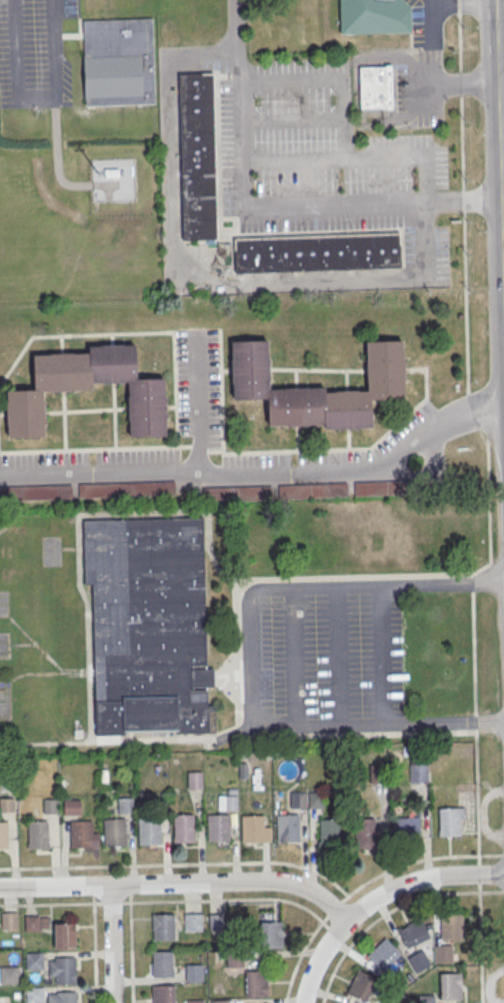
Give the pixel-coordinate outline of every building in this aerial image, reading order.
[(340,34),(411,32),(410,6),(404,0),(339,0),(340,34)] [(83,21),(153,19),(155,104),(85,106),(83,21)] [(359,67),(391,66),(392,108),(359,109),(359,67)] [(179,73),(213,73),(217,239),(183,240),(179,73)] [(104,168),(118,168),(118,175),(104,176),(104,168)] [(234,238),(399,232),(400,267),(235,273),(234,238)] [(231,341),(232,399),(266,398),(267,426),(323,425),(323,429),(371,427),(370,399),(403,398),(402,341),(367,342),(368,391),(324,392),(324,387),(269,389),(267,340),(231,341)] [(163,377),(165,435),(128,437),(126,382),(92,384),(92,388),(42,390),(44,435),(8,436),(6,390),(33,389),(32,354),(88,352),(87,347),(135,345),(136,378),(163,377)] [(175,496),(174,481),(79,483),(79,497),(175,496)] [(411,481),(355,481),(355,495),(411,495),(411,481)] [(328,497),(328,484),(292,484),(292,497),(328,497)] [(71,485),(0,486),(0,499),(72,499),(71,485)] [(261,500),(261,487),(209,487),(209,500),(261,500)] [(82,520),(203,517),(206,668),(213,668),(214,686),(206,686),(207,705),(215,705),(215,732),(177,732),(177,730),(124,731),(125,734),(95,735),(92,584),(84,584),(82,520)] [(281,764),(282,777),(294,776),(294,763),(281,764)] [(409,782),(428,782),(428,764),(409,764),(409,782)] [(371,782),(382,782),(382,765),(371,765),(371,782)] [(201,788),(201,771),(188,771),(188,788),(201,788)] [(290,807),(305,807),(305,791),(290,791),(290,807)] [(310,807),(322,807),(322,793),(310,793),(310,807)] [(236,795),(218,795),(218,809),(236,809),(236,795)] [(117,812),(133,812),(133,797),(117,797),(117,812)] [(80,813),(80,799),(63,799),(63,813),(80,813)] [(439,807),(439,835),(464,835),(464,807),(439,807)] [(195,814),(195,841),(173,841),(173,814),(195,814)] [(228,814),(229,840),(207,841),(207,814),(228,814)] [(263,814),(263,827),(270,827),(270,841),(242,842),(241,815),(263,814)] [(298,814),(298,840),(276,841),(276,814),(298,814)] [(420,816),(395,816),(395,838),(420,838),(420,816)] [(160,817),(161,844),(139,844),(138,818),(160,817)] [(354,847),(375,847),(375,817),(354,817),(354,847)] [(125,818),(125,844),(103,845),(103,818),(125,818)] [(338,818),(319,818),(319,846),(338,846),(338,818)] [(48,820),(48,847),(27,847),(26,821),(48,820)] [(91,820),(92,847),(70,847),(69,821),(91,820)] [(1,912),(17,912),(17,929),(1,929),(1,912)] [(174,914),(174,940),(152,941),(152,914),(174,914)] [(209,915),(224,914),(225,930),(209,931),(209,915)] [(462,940),(462,914),(441,914),(441,940),(462,940)] [(24,915),(40,915),(40,931),(24,931),(24,915)] [(184,915),(199,915),(200,931),(185,931),(184,915)] [(398,928),(406,948),(429,938),(421,919),(398,928)] [(281,948),(281,921),(261,921),(261,948),(281,948)] [(54,923),(54,948),(75,948),(75,923),(54,923)] [(366,956),(382,972),(400,953),(385,938),(366,956)] [(451,945),(434,945),(434,962),(451,962),(451,945)] [(173,950),(173,977),(153,977),(152,951),(173,950)] [(24,953),(42,952),(42,969),(24,969),(24,953)] [(226,952),(241,952),(242,968),(227,968),(226,952)] [(75,956),(75,983),(55,983),(55,976),(49,976),(49,960),(55,960),(55,957),(75,956)] [(186,966),(201,965),(201,981),(186,982),(186,966)] [(17,983),(0,983),(0,967),(17,966),(17,983)] [(346,992),(365,1002),(377,979),(358,969),(346,992)] [(267,970),(245,970),(245,996),(267,996),(267,970)] [(461,972),(440,972),(440,999),(461,999),(461,972)] [(173,984),(174,1002),(152,1002),(152,984),(173,984)] [(26,987),(44,986),(44,1002),(26,1002),(26,987)] [(78,992),(78,1002),(48,1002),(48,994),(56,994),(56,992),(78,992)]
